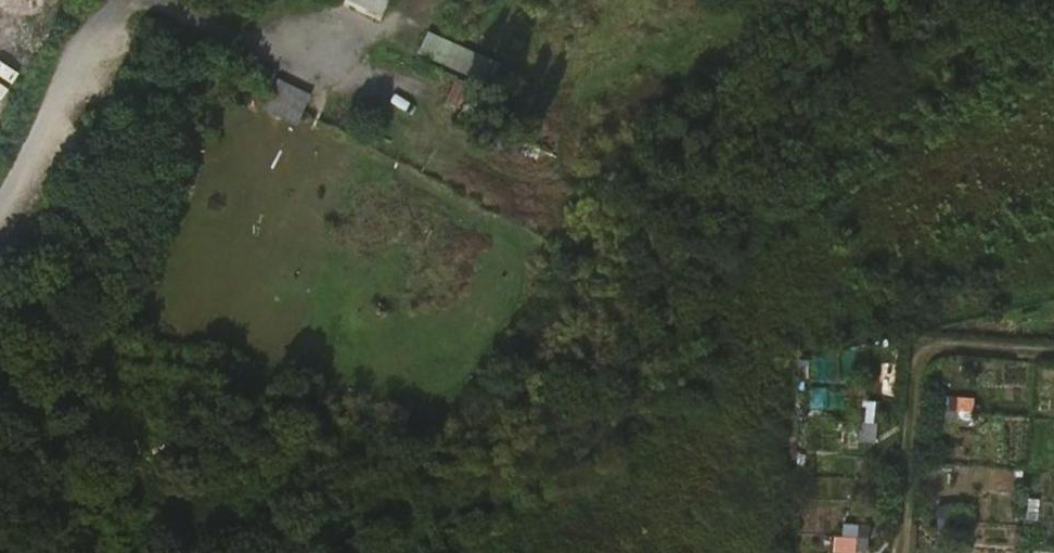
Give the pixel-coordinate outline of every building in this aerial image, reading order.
[(384,0),(350,0),(378,14),(384,0)] [(427,30),(418,52),(491,83),(500,60),(427,30)] [(298,122),(312,93),(281,78),(267,106),(298,122)] [(876,439),(877,400),(853,399),(854,379),(867,380),(868,354),(808,351),(804,450),(844,451),(845,438),(876,439)] [(1017,467),(955,464),(954,485),(1016,488),(1017,467)] [(868,551),(869,524),(840,523),(838,550),(868,551)]
